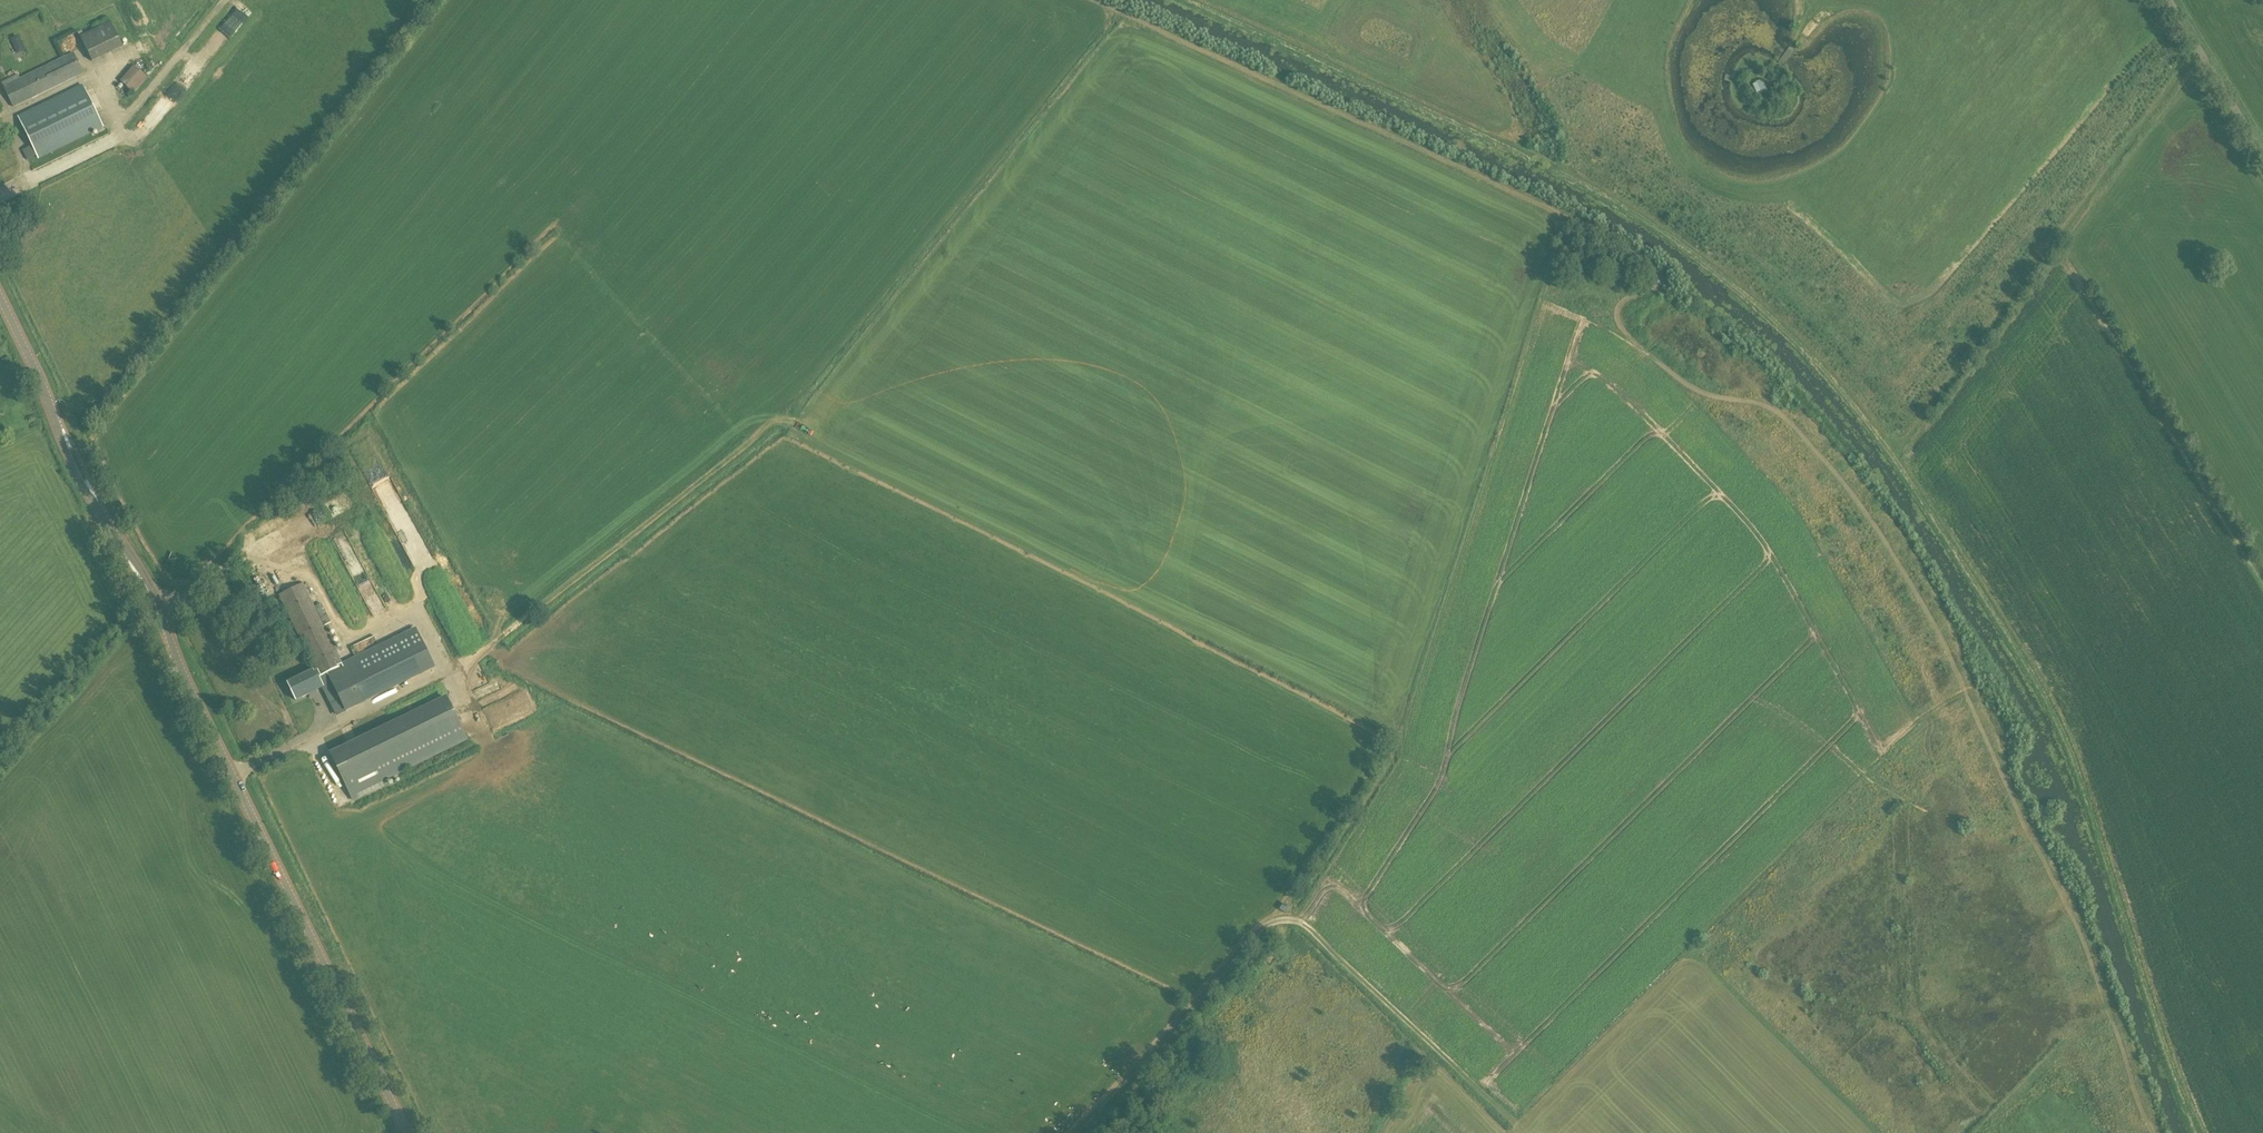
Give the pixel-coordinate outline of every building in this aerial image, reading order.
[(13,108),(83,74),(73,52),(20,78),(18,74),(10,78),(12,82),(3,86),(13,108)] [(38,160),(104,127),(83,84),(17,116),(32,146),(22,150),(27,160),(36,156),(38,160)] [(303,583),(278,595),(314,670),(287,683),(296,700),(321,688),(331,707),(341,702),(347,713),(385,695),(365,654),(343,665),(303,583)] [(352,801),(385,785),(383,781),(468,741),(446,696),(329,752),(352,801)]
